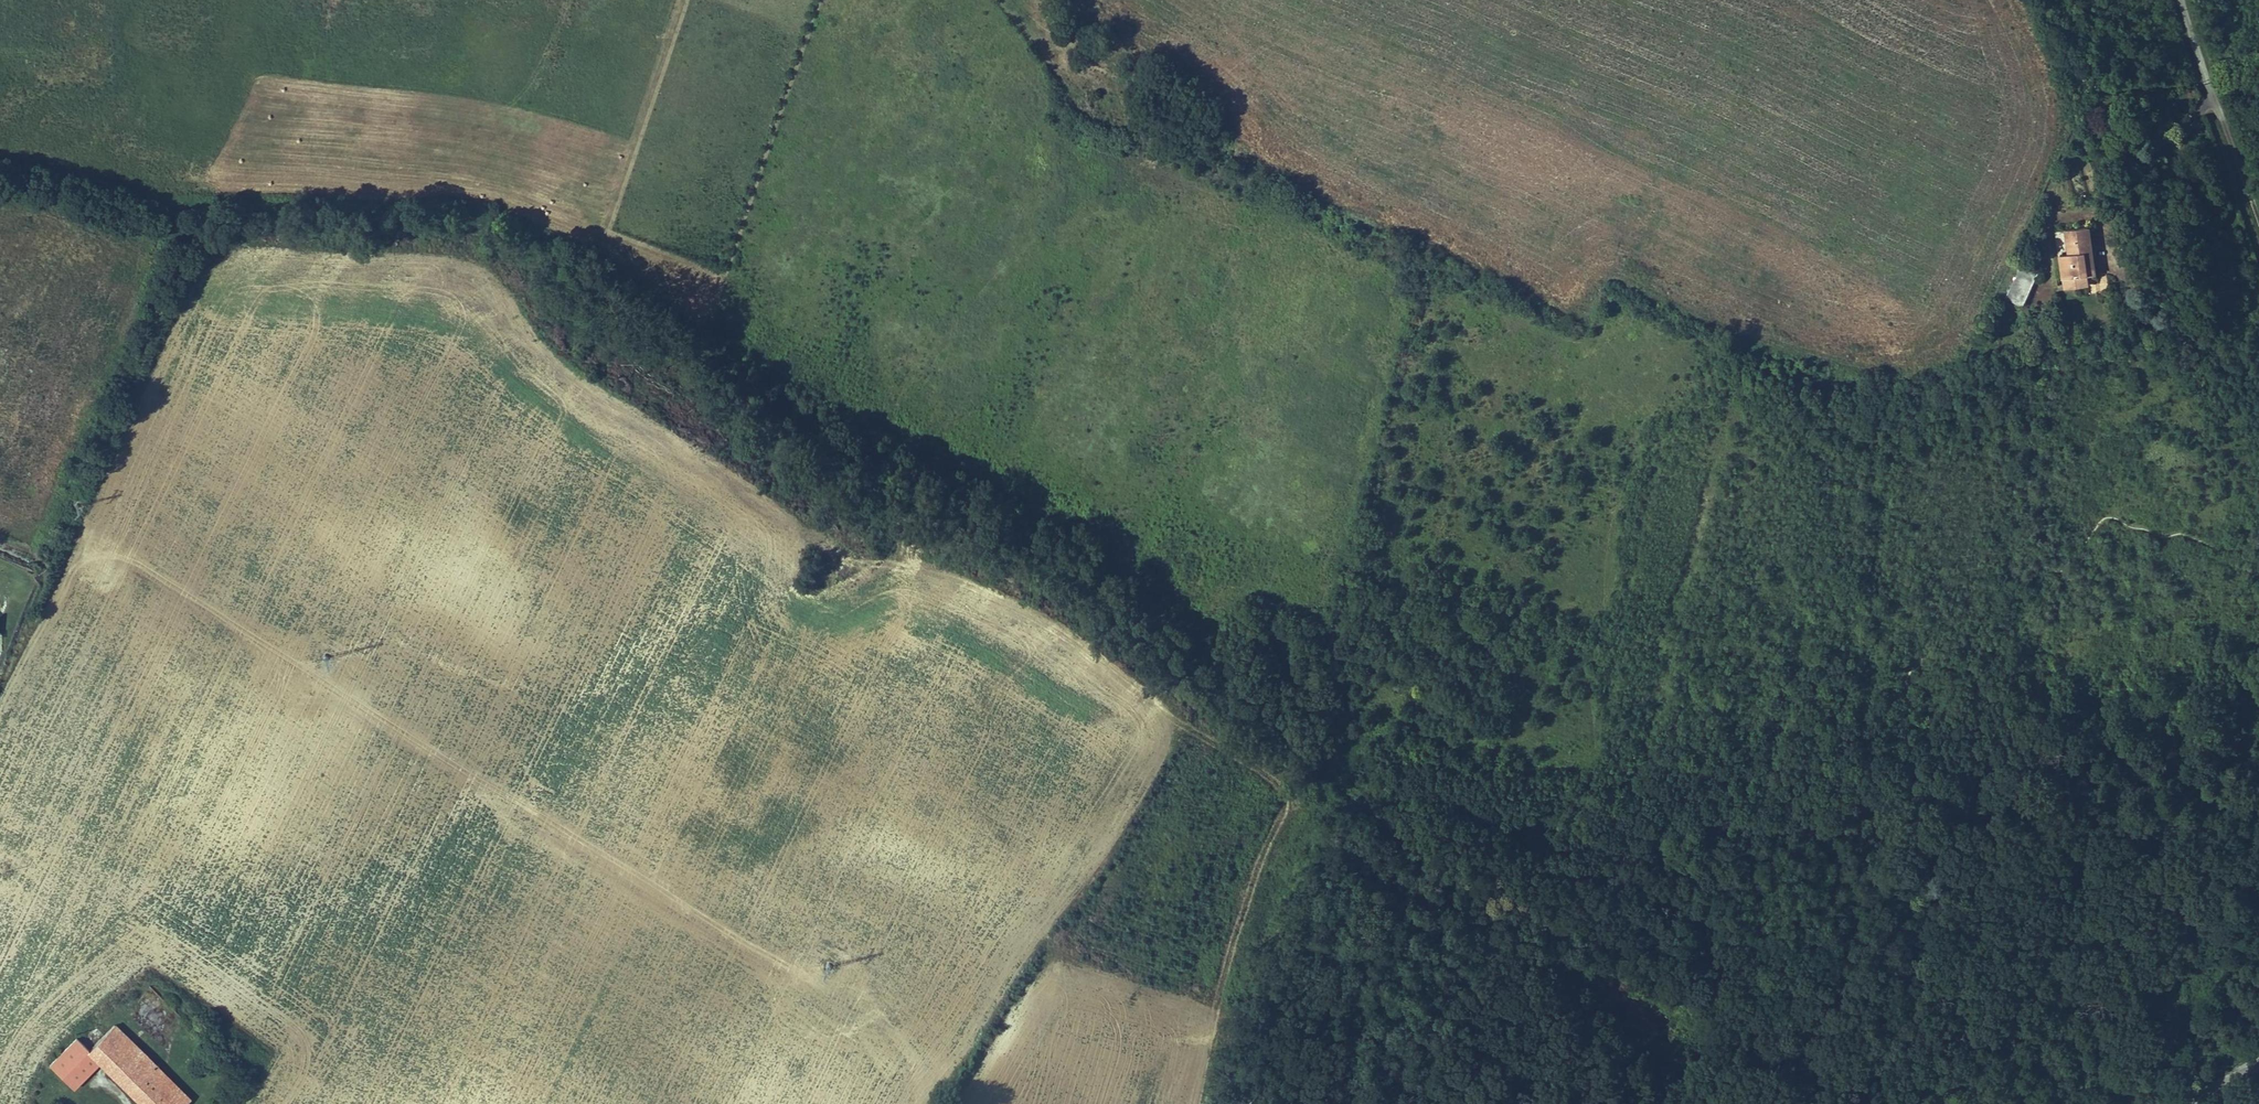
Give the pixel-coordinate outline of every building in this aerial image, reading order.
[(2087,275),(2084,252),(2091,251),(2088,227),(2066,230),(2069,253),(2060,255),(2063,278),(2087,275)] [(2094,274),(2091,251),(2084,252),(2087,275),(2094,274)] [(2022,305),(2037,274),(2021,266),(2006,298),(2022,305)] [(2089,284),(2087,275),(2063,278),(2065,287),(2089,284)] [(98,1066),(136,1103),(186,1103),(189,1100),(115,1027),(102,1040),(88,1055),(78,1045),(75,1042),(48,1070),(72,1093),(98,1066)] [(78,1045),(88,1055),(102,1040),(92,1030),(78,1045)]
